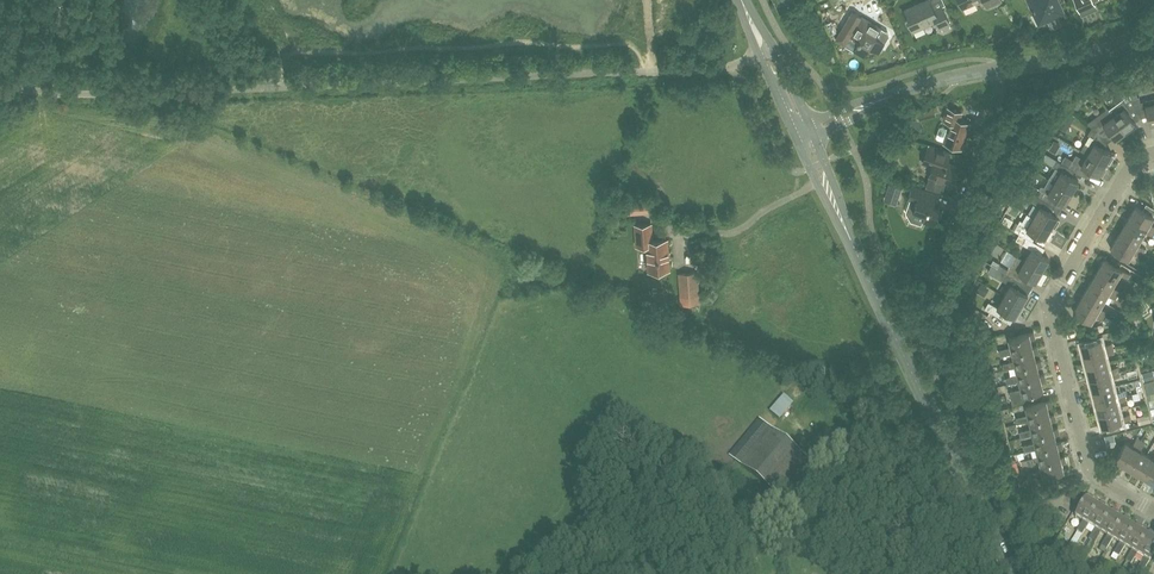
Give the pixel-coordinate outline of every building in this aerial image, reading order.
[(821,13),(832,9),(829,0),(828,0),(818,4),(821,13)] [(949,24),(941,5),(934,9),(930,0),(917,6),(916,4),(903,10),(912,30),(923,26),(922,24),(935,19),(939,28),(949,24)] [(1038,24),(1048,20),(1052,28),(1060,24),(1057,16),(1064,12),(1058,0),(1027,0),(1038,24)] [(1080,11),(1094,5),(1092,0),(1075,0),(1080,11)] [(853,11),(841,30),(835,40),(845,46),(851,36),(859,41),(854,50),(864,56),(869,47),(879,52),(885,42),(876,37),(881,28),(853,11)] [(1129,113),(1136,107),(1134,103),(1131,98),(1129,94),(1122,99),(1109,109),(1126,131),(1136,123),(1135,122),(1129,113)] [(1139,96),(1131,98),(1134,103),(1136,107),(1144,105),(1144,106),(1145,105),(1150,124),(1153,123),(1153,98),(1145,101),(1140,102),(1139,96)] [(1082,104),(1075,99),(1070,107),(1077,112),(1082,104)] [(926,108),(929,116),(936,114),(933,106),(926,108)] [(1087,123),(1092,127),(1097,131),(1102,127),(1098,122),(1100,121),(1103,121),(1104,122),(1103,123),(1115,139),(1126,131),(1109,109),(1108,107),(1087,123)] [(937,139),(945,141),(945,143),(962,148),(970,124),(959,121),(962,113),(948,109),(944,121),(951,123),(949,128),(942,126),(939,127),(936,136),(937,139)] [(1062,118),(1070,124),(1076,116),(1068,111),(1062,118)] [(1097,131),(1092,127),(1088,134),(1093,137),(1097,131)] [(1111,154),(1112,153),(1091,140),(1089,145),(1085,143),(1081,150),(1088,154),(1105,164),(1107,162),(1110,164),(1114,156),(1111,154)] [(942,192),(946,181),(950,183),(956,166),(943,161),(945,154),(928,148),(923,163),(933,166),(929,175),(930,176),(926,186),(942,192)] [(1069,166),(1072,168),(1084,176),(1088,169),(1099,176),(1099,174),(1103,176),(1107,168),(1104,167),(1105,164),(1088,154),(1085,159),(1076,154),(1069,166)] [(1049,179),(1055,182),(1072,192),(1079,181),(1068,174),(1072,168),(1069,166),(1057,159),(1053,166),(1056,167),(1049,179)] [(1039,188),(1036,194),(1052,204),(1055,198),(1065,204),(1072,192),(1055,182),(1051,188),(1041,185),(1039,188)] [(889,183),(884,200),(897,204),(902,187),(889,183)] [(926,214),(923,220),(936,225),(941,209),(933,206),(937,194),(913,186),(908,199),(916,202),(914,210),(926,214)] [(1055,228),(1060,220),(1057,218),(1058,216),(1048,211),(1052,204),(1036,194),(1032,201),(1040,206),(1033,217),(1051,228),(1052,226),(1055,228)] [(648,197),(617,199),(618,214),(649,213),(648,197)] [(1130,217),(1153,231),(1153,226),(1150,223),(1153,216),(1136,206),(1130,217)] [(1033,217),(1027,229),(1044,239),(1051,228),(1033,217)] [(1123,227),(1141,238),(1145,231),(1153,236),(1153,234),(1153,231),(1130,217),(1123,227)] [(652,224),(648,224),(636,225),(637,242),(648,241),(650,270),(655,270),(655,273),(664,272),(664,269),(670,269),(667,239),(653,240),(652,224)] [(1018,224),(1015,230),(1020,233),(1024,227),(1018,224)] [(1123,227),(1117,238),(1143,253),(1145,249),(1137,244),(1141,238),(1123,227)] [(1020,233),(1016,240),(1028,247),(1032,240),(1020,233)] [(989,247),(994,247),(997,243),(995,242),(988,238),(984,244),(989,247)] [(1143,253),(1117,238),(1111,248),(1129,259),(1133,252),(1141,257),(1143,253)] [(1049,259),(1031,249),(1025,260),(1042,271),(1049,259)] [(1017,255),(1010,266),(1006,273),(1022,282),(1025,276),(1035,282),(1042,271),(1025,260),(1017,255)] [(1098,269),(1116,280),(1120,274),(1128,278),(1130,274),(1122,269),(1123,269),(1105,259),(1098,269)] [(1098,269),(1092,280),(1118,295),(1120,291),(1112,286),(1116,280),(1098,269)] [(698,272),(678,273),(680,305),(700,303),(698,272)] [(1018,288),(1022,282),(1006,273),(1002,279),(1011,284),(1004,296),(1021,306),(1028,294),(1018,288)] [(1092,280),(1086,290),(1104,301),(1108,295),(1115,299),(1118,295),(1092,280)] [(1086,290),(1080,301),(1105,316),(1108,312),(1100,307),(1104,301),(1086,290)] [(1004,296),(997,307),(1014,317),(1021,306),(1004,296)] [(1105,316),(1080,301),(1073,312),(1091,322),(1095,315),(1103,320),(1105,316)] [(989,302),(985,308),(990,311),(994,305),(989,302)] [(1033,347),(1031,339),(1035,338),(1034,332),(1029,333),(1008,338),(1011,347),(999,350),(1000,356),(1012,353),(1033,347)] [(1084,355),(1113,348),(1112,343),(1103,346),(1101,338),(1081,343),(1084,355)] [(1012,353),(1014,361),(1002,364),(1004,370),(1016,367),(1015,366),(1036,361),(1034,353),(1038,352),(1037,346),(1033,347),(1012,353)] [(1113,348),(1084,355),(1087,367),(1107,362),(1105,355),(1114,353),(1113,348)] [(1015,366),(1016,367),(1018,375),(1006,377),(1007,383),(1019,380),(1040,375),(1038,367),(1042,366),(1040,360),(1036,361),(1015,366)] [(1107,362),(1087,367),(1090,379),(1119,372),(1118,367),(1109,369),(1107,362)] [(1144,382),(1152,380),(1150,371),(1142,373),(1144,382)] [(1119,372),(1090,379),(1093,391),(1113,386),(1111,378),(1120,376),(1119,372)] [(1019,380),(1021,388),(1009,391),(1013,404),(1030,400),(1029,393),(1043,389),(1041,381),(1045,380),(1044,374),(1040,375),(1019,380)] [(1115,393),(1113,386),(1093,391),(1096,402),(1125,395),(1124,390),(1115,393)] [(779,419),(793,404),(783,395),(769,410),(779,419)] [(1125,395),(1096,402),(1099,414),(1119,409),(1117,402),(1126,400),(1125,395)] [(1050,415),(1048,407),(1052,406),(1051,400),(1046,401),(1026,406),(1028,415),(1016,418),(1017,423),(1029,420),(1050,415)] [(1119,409),(1099,414),(1102,426),(1122,421),(1131,419),(1130,414),(1121,416),(1119,409)] [(1029,420),(1031,428),(1019,431),(1021,437),(1033,434),(1053,429),(1051,421),(1056,420),(1054,414),(1050,415),(1029,420)] [(771,428),(742,465),(773,490),(803,453),(771,428)] [(1033,434),(1035,442),(1023,445),(1024,451),(1036,448),(1057,443),(1055,435),(1059,433),(1058,428),(1053,429),(1033,434)] [(1125,466),(1141,440),(1137,438),(1132,446),(1125,442),(1115,460),(1125,466)] [(1141,440),(1125,466),(1136,472),(1147,454),(1140,451),(1145,443),(1141,440)] [(1036,448),(1038,456),(1027,459),(1028,465),(1040,462),(1060,457),(1060,456),(1058,448),(1063,447),(1061,441),(1057,443),(1036,448)] [(1147,454),(1136,472),(1146,478),(1153,466),(1153,456),(1153,458),(1147,454)] [(1040,462),(1042,470),(1030,473),(1033,485),(1051,482),(1049,475),(1064,471),(1062,462),(1066,461),(1065,455),(1060,456),(1060,457),(1040,462)] [(1076,516),(1083,521),(1077,531),(1082,534),(1088,524),(1099,505),(1092,501),(1094,497),(1089,494),(1076,516)] [(1088,524),(1095,528),(1089,538),(1094,542),(1101,531),(1100,531),(1111,513),(1104,508),(1106,505),(1101,501),(1099,505),(1088,524)] [(1100,531),(1101,531),(1108,535),(1101,546),(1107,549),(1113,539),(1113,538),(1124,520),(1116,516),(1119,512),(1113,509),(1111,513),(1100,531)] [(1124,520),(1113,538),(1113,539),(1120,543),(1114,553),(1119,556),(1125,546),(1136,527),(1129,523),(1131,519),(1126,516),(1124,520)] [(1125,546),(1132,550),(1126,560),(1131,564),(1137,553),(1148,535),(1141,530),(1143,526),(1138,523),(1136,527),(1125,546)] [(1138,568),(1143,571),(1150,560),(1150,561),(1153,553),(1153,538),(1153,536),(1153,533),(1150,531),(1148,535),(1137,553),(1144,557),(1138,568)]
